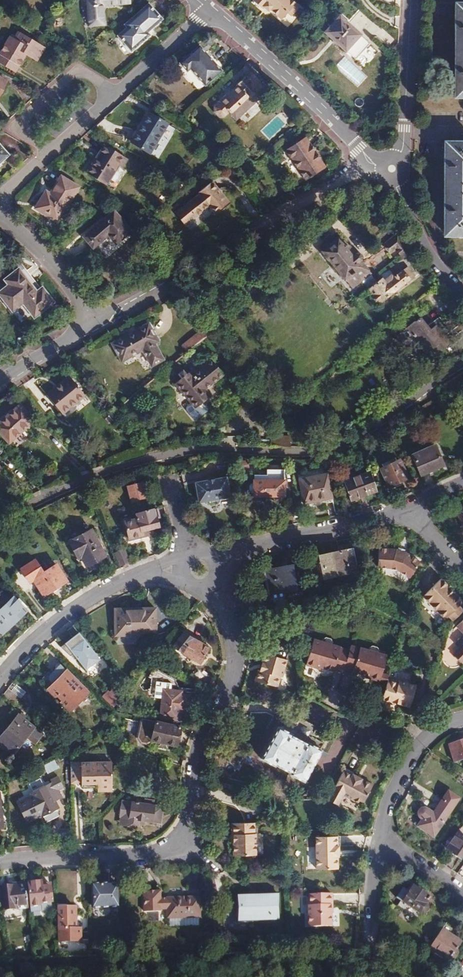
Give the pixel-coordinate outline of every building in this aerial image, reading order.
[(129,0),(86,0),(89,27),(103,25),(102,6),(129,4),(129,0)] [(293,2),(291,0),(253,0),(252,1),(265,12),(268,9),(278,18),(293,2)] [(161,19),(148,4),(125,25),(128,28),(119,36),(132,51),(149,36),(147,32),(161,19)] [(346,50),(359,35),(340,17),(326,32),(346,50)] [(0,58),(20,70),(27,58),(38,65),(47,51),(23,35),(19,41),(12,37),(0,58)] [(366,41),(359,35),(346,50),(352,56),(366,41)] [(223,72),(201,47),(182,63),(189,71),(191,69),(206,86),(223,72)] [(0,58),(0,66),(16,76),(20,70),(0,58)] [(253,74),(248,79),(255,87),(260,83),(253,74)] [(233,116),(236,114),(233,109),(245,99),(249,104),(255,98),(253,96),(264,87),(260,83),(255,87),(248,79),(245,76),(237,83),(238,85),(215,105),(214,109),(220,115),(224,115),(229,111),(233,116)] [(233,109),(236,114),(237,115),(249,104),(245,99),(233,109)] [(166,126),(148,114),(130,143),(149,155),(166,126)] [(326,165),(308,137),(288,149),(307,177),(326,165)] [(448,142),(449,153),(446,153),(446,179),(449,179),(449,198),(446,198),(446,223),(449,223),(449,235),(462,235),(462,142),(448,142)] [(0,146),(0,165),(9,157),(0,146)] [(125,160),(103,146),(85,174),(104,186),(116,167),(120,169),(125,160)] [(75,187),(57,177),(47,195),(43,193),(33,210),(56,222),(75,187)] [(229,205),(210,184),(198,194),(200,196),(185,209),(194,219),(209,207),(217,216),(229,205)] [(128,232),(110,213),(82,238),(91,249),(106,236),(114,244),(128,232)] [(406,242),(400,235),(388,245),(394,252),(397,249),(404,257),(410,252),(403,244),(406,242)] [(341,236),(322,251),(344,279),(346,278),(353,287),(362,280),(360,277),(368,270),(361,260),(361,259),(361,258),(362,257),(361,255),(361,254),(360,253),(358,253),(354,257),(347,248),(350,246),(341,236)] [(19,267),(4,279),(8,284),(0,290),(0,295),(12,310),(22,303),(34,318),(54,303),(42,287),(37,291),(19,267)] [(382,279),(367,291),(379,305),(416,277),(411,271),(408,275),(404,271),(387,285),(385,283),(382,279)] [(204,321),(212,332),(218,328),(222,324),(213,313),(204,321)] [(452,344),(438,326),(431,331),(421,319),(417,323),(415,321),(397,335),(409,349),(418,342),(427,354),(430,351),(436,357),(452,344)] [(160,340),(150,323),(110,345),(120,362),(141,351),(150,367),(162,360),(153,345),(160,340)] [(210,334),(204,327),(180,346),(186,354),(210,334)] [(193,369),(177,382),(197,407),(213,394),(208,389),(226,374),(214,359),(196,373),(193,369)] [(84,395),(69,377),(47,396),(62,414),(84,395)] [(19,407),(0,424),(0,434),(9,444),(33,422),(19,407)] [(455,424),(448,409),(424,419),(432,435),(455,424)] [(443,463),(434,444),(412,453),(421,473),(443,463)] [(408,477),(399,459),(380,468),(388,485),(408,477)] [(282,494),(281,469),(264,468),(264,479),(251,479),(251,482),(249,482),(247,483),(246,484),(247,490),(248,492),(251,492),(251,495),(262,495),(262,492),(269,491),(269,495),(271,494),(271,497),(274,499),(278,499),(280,498),(280,495),(282,494)] [(376,490),(369,468),(343,476),(350,498),(376,490)] [(333,498),(328,473),(300,479),(305,503),(333,498)] [(225,479),(195,486),(199,506),(209,503),(209,506),(212,508),(218,507),(220,503),(219,501),(229,499),(225,479)] [(146,498),(141,483),(127,488),(131,501),(146,498)] [(157,525),(152,508),(135,513),(136,517),(123,521),(127,537),(148,531),(147,527),(157,525)] [(104,555),(90,528),(68,540),(76,555),(79,553),(85,565),(104,555)] [(356,565),(352,547),(310,556),(315,579),(348,572),(348,569),(353,568),(353,566),(356,565)] [(405,554),(396,550),(378,548),(376,567),(385,568),(390,569),(398,572),(400,573),(409,580),(420,563),(405,554)] [(113,553),(118,567),(128,562),(122,549),(113,553)] [(66,578),(56,561),(41,570),(33,558),(19,567),(27,580),(31,577),(41,593),(66,578)] [(298,586),(292,564),(284,566),(283,565),(277,567),(277,568),(259,573),(265,595),(298,586)] [(462,610),(462,607),(460,603),(462,600),(462,597),(456,590),(454,592),(449,586),(450,585),(441,576),(423,596),(446,618),(449,615),(454,620),(462,611),(462,610)] [(11,595),(0,604),(0,630),(1,630),(24,609),(11,595)] [(156,632),(156,606),(114,607),(114,632),(156,632)] [(257,628),(258,639),(266,639),(265,627),(257,628)] [(180,652),(181,651),(189,636),(181,632),(170,647),(180,652)] [(207,647),(189,636),(181,651),(199,661),(207,647)] [(456,642),(460,647),(454,653),(456,655),(455,656),(460,660),(462,661),(462,636),(456,642)] [(332,670),(341,672),(343,667),(348,649),(338,647),(338,646),(329,643),(330,641),(328,637),(325,637),(322,639),(321,641),(312,638),(305,664),(314,667),(314,666),(331,670),(332,670)] [(97,659),(83,639),(69,649),(84,669),(97,659)] [(359,647),(349,644),(348,649),(343,667),(353,670),(353,671),(371,676),(371,678),(379,680),(380,679),(381,672),(386,654),(377,652),(378,649),(376,646),(372,645),(369,648),(369,649),(359,646),(359,647)] [(284,659),(263,652),(260,663),(258,662),(253,679),(274,686),(279,672),(280,672),(284,659)] [(66,670),(62,673),(56,667),(51,673),(50,673),(50,674),(49,675),(49,676),(49,678),(49,679),(50,679),(50,680),(50,681),(51,681),(53,683),(48,688),(55,695),(57,694),(63,699),(61,701),(70,710),(77,704),(75,702),(79,697),(81,699),(89,692),(66,670)] [(173,687),(174,679),(153,667),(148,676),(154,679),(153,687),(146,688),(147,696),(160,698),(156,717),(174,721),(176,713),(183,714),(186,703),(187,696),(180,695),(180,692),(172,690),(173,687)] [(389,678),(389,675),(381,672),(380,679),(388,682),(389,678)] [(388,682),(383,698),(394,702),(395,700),(411,704),(417,685),(400,680),(399,681),(389,678),(388,682)] [(11,690),(21,698),(26,692),(16,684),(11,690)] [(186,703),(183,714),(186,715),(188,707),(192,704),(194,691),(173,687),(172,690),(180,692),(180,695),(187,696),(186,703)] [(9,688),(3,696),(15,705),(21,698),(11,690),(9,688)] [(116,699),(106,688),(100,693),(111,704),(116,699)] [(19,715),(0,737),(0,743),(13,754),(27,738),(36,746),(43,737),(19,715)] [(151,740),(157,741),(167,743),(175,744),(179,726),(155,721),(141,718),(137,737),(140,741),(146,743),(151,740)] [(293,735),(278,727),(261,760),(275,767),(276,765),(291,773),(290,775),(305,782),(322,750),(308,743),(307,744),(292,736),(293,735)] [(459,741),(460,746),(449,750),(453,762),(462,758),(462,740),(459,741)] [(460,746),(459,741),(447,745),(449,750),(460,746)] [(56,759),(46,764),(51,771),(60,767),(56,759)] [(72,763),(71,783),(98,783),(99,792),(113,792),(113,763),(72,763)] [(356,776),(357,774),(353,772),(353,774),(344,769),(334,788),(362,803),(373,783),(361,777),(361,778),(356,776)] [(26,822),(41,815),(47,812),(48,815),(59,809),(55,802),(61,798),(53,782),(30,794),(32,796),(17,804),(26,822)] [(461,797),(451,790),(436,812),(429,809),(428,808),(425,808),(424,809),(422,812),(421,814),(422,815),(423,816),(425,818),(419,825),(436,835),(447,818),(461,797)] [(122,820),(130,820),(130,827),(140,828),(141,821),(162,822),(163,806),(122,804),(122,820)] [(254,821),(232,821),(232,833),(235,833),(235,840),(234,841),(234,853),(256,853),(256,832),(255,831),(254,821)] [(457,830),(445,848),(462,858),(462,856),(462,835),(457,830)] [(338,836),(317,836),(318,869),(339,868),(339,856),(340,856),(340,846),(339,846),(338,836)] [(42,880),(27,881),(29,904),(30,912),(41,911),(40,903),(53,902),(51,885),(43,885),(42,880)] [(29,904),(27,881),(0,884),(0,895),(1,907),(29,904)] [(118,907),(117,884),(92,885),(93,908),(118,907)] [(402,888),(396,896),(422,914),(425,913),(428,909),(428,907),(426,905),(430,898),(413,886),(410,892),(402,888)] [(279,888),(238,889),(239,916),(280,914),(279,888)] [(183,916),(183,922),(200,922),(200,895),(167,896),(167,897),(161,897),(161,890),(144,890),(144,910),(161,910),(161,907),(168,907),(168,917),(176,916),(183,916)] [(332,893),(310,894),(310,905),(309,905),(310,927),(332,926),(332,912),(331,912),(331,905),(333,905),(332,893)] [(57,922),(57,945),(81,944),(81,932),(77,932),(76,909),(62,910),(63,922),(57,922)] [(445,922),(434,938),(428,947),(448,960),(461,940),(454,935),(457,930),(445,922)]
